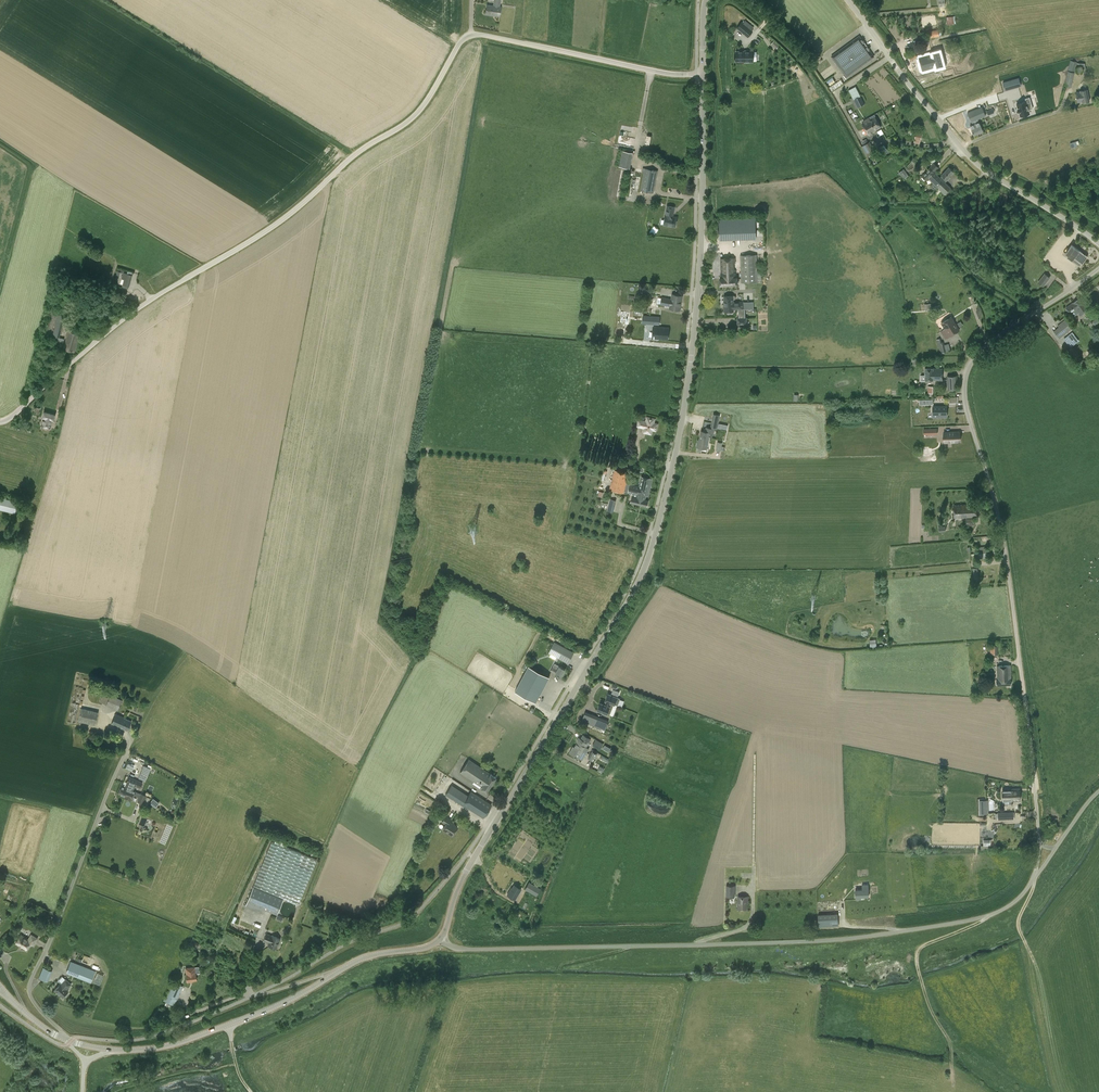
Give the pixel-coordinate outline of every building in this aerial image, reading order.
[(494,2),(495,2),(495,5),(487,4),(486,13),(491,14),(495,14),(495,15),(500,16),(501,6),(499,6),(500,0),(494,0),(494,2)] [(748,37),(752,31),(742,22),(737,28),(748,37)] [(938,29),(929,31),(931,37),(939,36),(939,35),(942,35),(942,34),(941,29),(938,30),(938,29)] [(863,40),(859,36),(831,56),(835,61),(846,76),(874,56),(869,50),(870,49),(867,46),(863,40)] [(745,52),(736,52),(736,61),(745,61),(745,62),(749,62),(753,62),(753,56),(756,56),(756,52),(753,52),(753,51),(745,51),(745,52)] [(919,57),(922,70),(936,67),(943,65),(939,51),(932,53),(933,53),(919,57)] [(908,55),(911,60),(917,56),(914,52),(908,55)] [(1070,60),(1064,85),(1071,87),(1075,69),(1075,70),(1076,71),(1076,73),(1077,73),(1079,74),(1080,74),(1081,73),(1082,72),(1083,71),(1083,70),(1086,69),(1085,63),(1077,62),(1070,60)] [(1005,91),(1021,86),(1019,78),(1003,82),(1005,91)] [(1080,91),(1076,92),(1078,102),(1082,101),(1082,102),(1089,101),(1087,89),(1080,90),(1080,91)] [(865,104),(860,96),(854,99),(852,97),(850,98),(855,109),(865,104)] [(1025,98),(1015,101),(1020,116),(1029,114),(1027,107),(1032,106),(1030,101),(1026,102),(1025,98)] [(973,124),(970,125),(973,131),(972,131),(972,133),(973,132),(974,135),(983,131),(979,121),(977,122),(976,119),(986,115),(982,107),(978,109),(977,108),(967,112),(971,122),(972,121),(973,124)] [(869,117),(876,130),(881,127),(874,114),(872,115),(869,117)] [(864,122),(862,123),(868,134),(869,133),(870,135),(872,133),(872,132),(876,130),(869,117),(865,119),(865,120),(863,121),(864,122)] [(876,152),(870,141),(862,146),(868,156),(876,152)] [(630,169),(633,152),(622,150),(619,166),(630,169)] [(934,171),(938,167),(934,163),(922,175),(926,179),(928,177),(933,182),(932,182),(945,194),(951,187),(944,182),(940,177),(934,171)] [(949,176),(954,172),(949,167),(941,175),(942,175),(940,177),(944,182),(946,179),(947,180),(950,177),(949,176)] [(657,170),(643,168),(642,173),(644,173),(641,190),(653,192),(657,170)] [(675,226),(677,217),(673,216),(674,207),(667,205),(666,215),(665,215),(664,224),(675,226)] [(756,238),(755,219),(719,220),(720,240),(756,238)] [(1067,256),(1079,265),(1081,263),(1082,263),(1087,256),(1071,244),(1065,253),(1068,255),(1067,256)] [(757,281),(757,254),(740,255),(741,282),(757,281)] [(720,278),(720,285),(737,284),(737,277),(736,277),(735,258),(720,258),(721,278),(720,278)] [(129,286),(132,275),(124,273),(125,270),(119,269),(118,271),(123,273),(120,283),(129,286)] [(1045,273),(1038,282),(1043,286),(1050,277),(1045,273)] [(82,300),(84,293),(77,291),(75,298),(82,300)] [(680,310),(683,295),(672,293),(671,298),(662,297),(660,304),(670,305),(670,308),(680,310)] [(648,308),(650,295),(643,294),(641,307),(648,308)] [(724,295),(724,303),(724,311),(734,311),(734,309),(739,309),(739,317),(737,317),(737,325),(747,324),(747,317),(746,317),(745,308),(744,309),(743,301),(738,301),(738,304),(733,304),(733,300),(735,300),(736,299),(736,296),(735,295),(733,295),(724,295)] [(1090,308),(1081,296),(1066,307),(1070,314),(1076,310),(1080,315),(1090,308)] [(619,324),(630,325),(631,304),(620,303),(619,324)] [(51,340),(63,343),(64,338),(60,337),(65,315),(58,313),(59,309),(50,307),(43,333),(52,336),(51,340)] [(979,316),(983,314),(980,307),(975,309),(979,316)] [(660,316),(643,315),(642,323),(659,324),(660,316)] [(948,318),(941,322),(945,329),(955,322),(951,316),(950,317),(950,316),(947,317),(948,318)] [(74,327),(76,319),(71,317),(68,326),(74,327)] [(1060,339),(1073,328),(1066,319),(1057,326),(1059,327),(1054,331),(1060,339)] [(945,338),(959,329),(955,322),(945,329),(941,331),(945,338)] [(655,331),(654,338),(666,339),(668,328),(653,326),(652,331),(655,331)] [(64,349),(75,351),(80,334),(68,331),(64,349)] [(1070,347),(1079,341),(1073,331),(1064,337),(1070,347)] [(941,352),(947,350),(944,341),(941,341),(940,336),(937,337),(941,352)] [(1067,350),(1074,359),(1078,356),(1072,347),(1067,350)] [(925,379),(934,380),(942,380),(942,368),(933,368),(933,367),(925,367),(925,379)] [(947,375),(948,389),(957,388),(957,375),(947,375)] [(946,416),(946,406),(933,406),(933,416),(946,416)] [(55,415),(44,412),(43,417),(44,418),(41,426),(50,428),(53,420),(53,421),(55,415)] [(717,428),(720,415),(713,414),(711,427),(717,428)] [(655,418),(647,417),(646,420),(645,421),(639,419),(637,426),(643,427),(644,428),(644,431),(651,433),(652,429),(656,430),(657,424),(654,423),(655,418)] [(697,447),(698,447),(697,450),(702,452),(703,448),(706,448),(709,436),(712,437),(713,428),(707,427),(706,431),(702,431),(701,434),(700,434),(699,442),(697,442),(697,447)] [(959,440),(959,432),(951,432),(951,431),(943,431),(944,442),(951,441),(959,440)] [(718,442),(716,450),(721,451),(721,450),(724,450),(725,447),(722,446),(723,442),(718,442)] [(653,479),(641,476),(639,485),(630,483),(630,484),(627,483),(629,473),(615,469),(610,489),(633,495),(634,495),(635,490),(638,491),(638,489),(650,492),(653,479)] [(630,501),(647,506),(648,500),(646,500),(646,496),(649,496),(650,492),(638,489),(638,491),(635,490),(634,495),(633,495),(632,496),(630,501)] [(15,513),(18,502),(0,498),(0,510),(15,513)] [(610,498),(607,510),(613,511),(616,499),(610,498)] [(976,504),(953,505),(954,517),(977,516),(976,504)] [(574,652),(554,642),(548,652),(568,663),(574,652)] [(551,671),(561,676),(565,669),(560,666),(555,663),(551,671)] [(528,665),(514,693),(535,704),(550,676),(528,665)] [(1010,665),(997,665),(998,679),(996,679),(997,684),(1011,684),(1011,678),(1010,665)] [(76,686),(68,722),(75,723),(78,707),(79,707),(80,705),(79,704),(83,688),(76,686)] [(100,702),(106,704),(106,705),(118,710),(118,709),(120,710),(121,707),(119,706),(123,699),(111,694),(110,695),(107,693),(105,696),(102,695),(100,702)] [(620,698),(616,697),(617,696),(607,693),(604,700),(605,701),(604,703),(601,702),(598,709),(609,714),(612,706),(613,704),(617,705),(620,698)] [(78,721),(96,725),(99,712),(81,708),(78,721)] [(585,711),(582,721),(606,730),(609,721),(605,719),(585,711)] [(116,713),(111,724),(119,728),(120,727),(127,730),(131,721),(124,717),(116,713)] [(589,748),(586,747),(591,738),(583,734),(581,738),(580,738),(575,746),(579,749),(580,747),(583,749),(587,752),(589,748)] [(593,745),(600,750),(604,743),(596,739),(593,745)] [(569,752),(578,757),(583,760),(587,752),(583,749),(580,747),(579,749),(575,746),(573,749),(572,748),(569,752)] [(588,758),(593,761),(597,753),(593,751),(588,758)] [(460,772),(481,786),(481,788),(486,791),(496,777),(490,773),(469,759),(460,772)] [(125,768),(133,770),(134,764),(127,762),(125,768)] [(151,768),(145,765),(139,777),(146,780),(151,768)] [(122,785),(118,793),(123,795),(123,796),(124,797),(127,792),(129,793),(131,789),(134,790),(136,786),(139,781),(129,776),(127,782),(125,786),(122,785)] [(445,795),(462,806),(463,805),(483,818),(492,804),(471,791),(468,795),(452,784),(445,795)] [(1020,800),(1020,788),(1011,788),(1011,789),(1003,789),(1003,800),(1011,799),(1011,800),(1020,800)] [(127,792),(124,797),(131,800),(132,799),(134,795),(139,797),(137,801),(143,803),(147,795),(141,793),(136,791),(136,790),(134,790),(131,789),(129,793),(127,792)] [(149,803),(156,808),(159,804),(153,799),(149,803)] [(982,800),(979,800),(980,813),(984,813),(988,813),(988,801),(988,800),(982,800)] [(445,816),(442,821),(445,823),(442,829),(452,835),(457,827),(451,823),(449,821),(450,819),(445,816)] [(298,904),(317,859),(271,841),(245,905),(261,911),(262,908),(277,914),(283,898),(298,904)] [(536,895),(540,889),(529,882),(525,889),(536,895)] [(511,891),(510,890),(507,894),(515,899),(521,888),(514,884),(511,891)] [(855,889),(856,899),(861,898),(861,896),(869,896),(868,884),(862,884),(862,889),(855,889)] [(726,885),(726,896),(735,897),(736,885),(726,885)] [(747,908),(747,901),(748,901),(748,896),(738,896),(738,908),(747,908)] [(287,917),(288,917),(290,916),(291,916),(292,916),(293,915),(294,914),(295,912),(295,911),(295,910),(295,908),(295,907),(295,906),(294,905),(293,904),(293,903),(292,903),(291,902),(289,902),(287,902),(286,902),(285,902),(284,903),(282,904),(282,905),(281,906),(281,907),(281,908),(280,910),(281,911),(281,912),(282,913),(283,915),(284,916),(285,916),(286,917),(287,917)] [(819,926),(838,925),(838,913),(818,914),(819,926)] [(279,942),(280,938),(272,935),(272,936),(266,933),(264,940),(269,942),(268,945),(270,946),(271,947),(273,948),(274,947),(276,948),(277,945),(279,945),(279,943),(279,942)] [(31,934),(28,939),(21,934),(16,943),(27,949),(30,943),(33,944),(37,938),(31,934)] [(70,961),(66,972),(90,982),(95,971),(70,961)] [(51,970),(43,967),(39,977),(47,981),(51,970)] [(193,981),(193,980),(197,979),(195,967),(186,968),(187,982),(193,981)] [(103,975),(97,973),(93,982),(100,985),(103,975)] [(55,990),(63,997),(69,990),(67,989),(71,984),(66,979),(61,984),(61,983),(55,990)] [(164,1000),(175,1005),(183,985),(172,981),(164,1000)]
